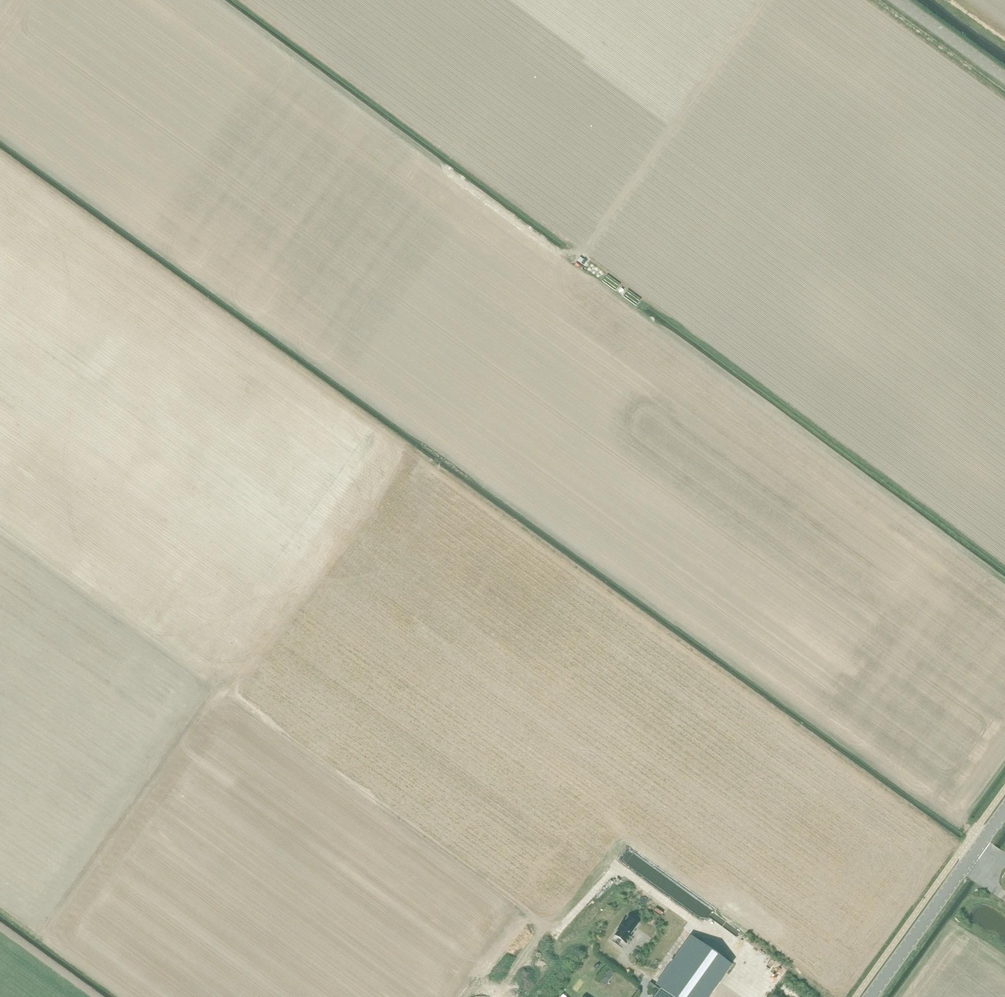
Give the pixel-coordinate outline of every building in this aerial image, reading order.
[(655,996),(709,996),(732,965),(691,936),(655,985),(660,989),(655,996)]
